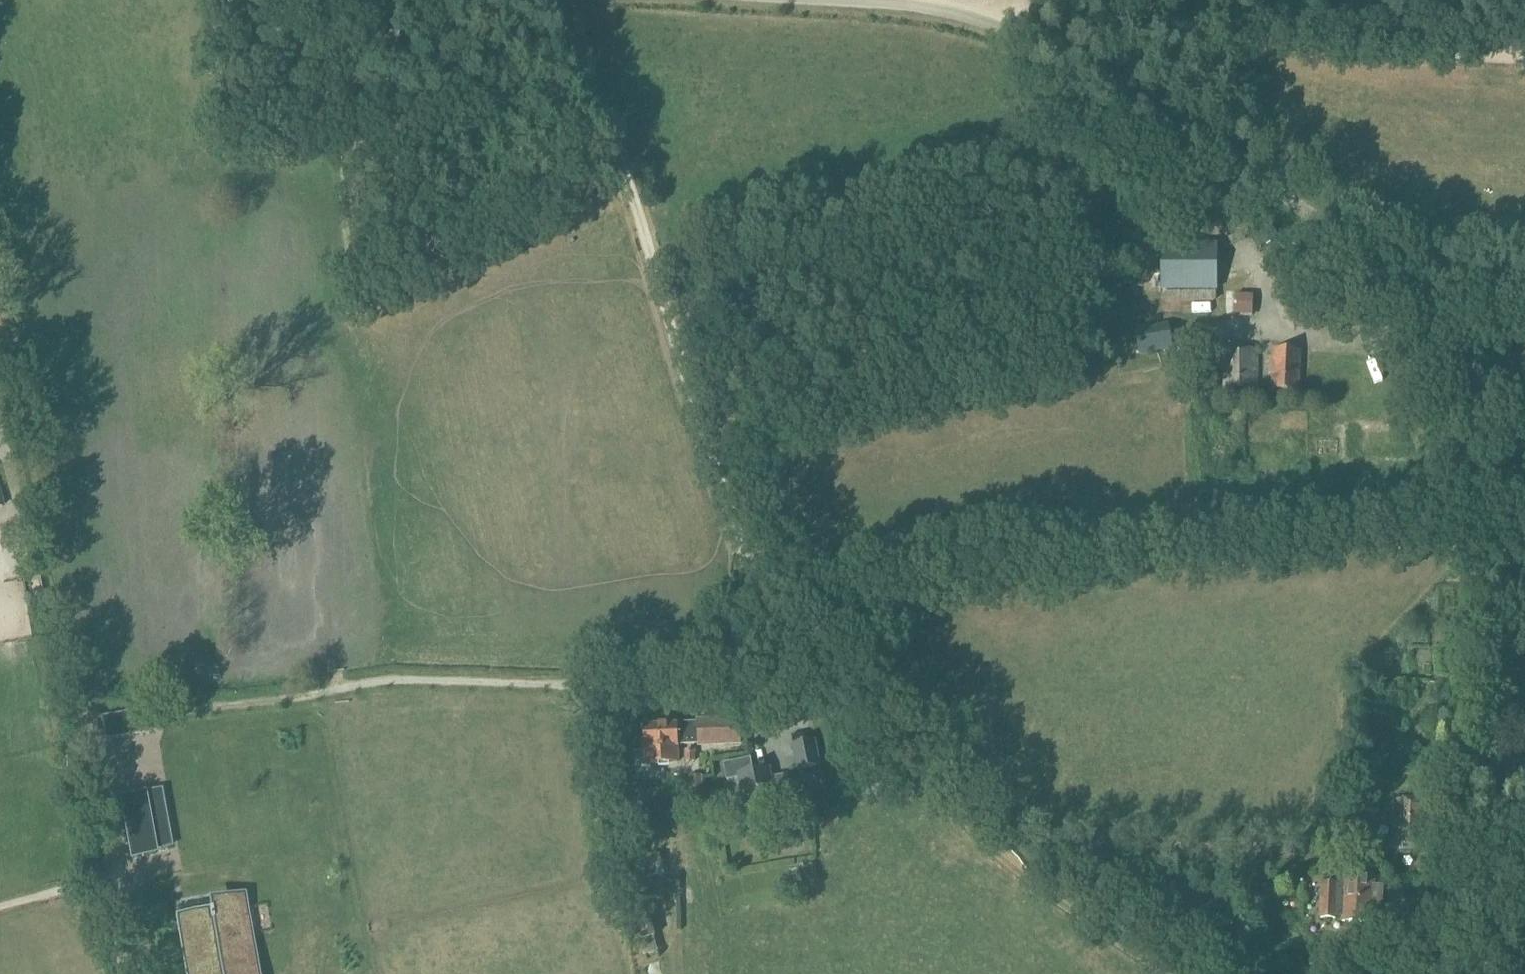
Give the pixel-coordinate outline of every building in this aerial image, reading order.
[(1217,243),(1161,243),(1161,291),(1218,290),(1217,243)] [(1231,323),(1249,322),(1249,308),(1231,308),(1231,323)] [(1139,354),(1173,349),(1169,323),(1135,329),(1139,354)] [(1298,349),(1271,349),(1271,390),(1298,390),(1298,349)] [(1257,351),(1224,350),(1223,394),(1257,394),(1257,351)] [(1217,390),(1216,369),(1200,370),(1200,390),(1217,390)] [(740,718),(697,719),(697,722),(698,745),(698,748),(742,746),(740,718)] [(678,726),(678,725),(646,726),(647,748),(648,764),(678,763),(678,747),(678,745),(695,744),(695,725),(678,726)] [(793,746),(798,769),(820,765),(815,741),(793,746)] [(686,751),(687,762),(695,762),(695,751),(686,751)] [(754,772),(752,759),(724,764),(727,782),(739,779),(747,819),(778,813),(769,769),(754,772)] [(691,791),(703,791),(703,775),(691,776),(691,791)] [(160,792),(122,798),(132,855),(154,852),(150,832),(167,829),(160,792)] [(1355,812),(1378,814),(1380,798),(1357,796),(1355,812)] [(1445,834),(1426,833),(1427,803),(1395,802),(1393,849),(1425,850),(1425,852),(1444,853),(1445,834)] [(1371,923),(1374,876),(1344,874),(1343,890),(1335,890),(1335,884),(1320,883),(1318,918),(1335,919),(1335,917),(1342,917),(1341,921),(1371,923)] [(658,952),(654,937),(642,940),(646,955),(658,952)] [(190,957),(193,973),(250,973),(246,948),(190,957)]
